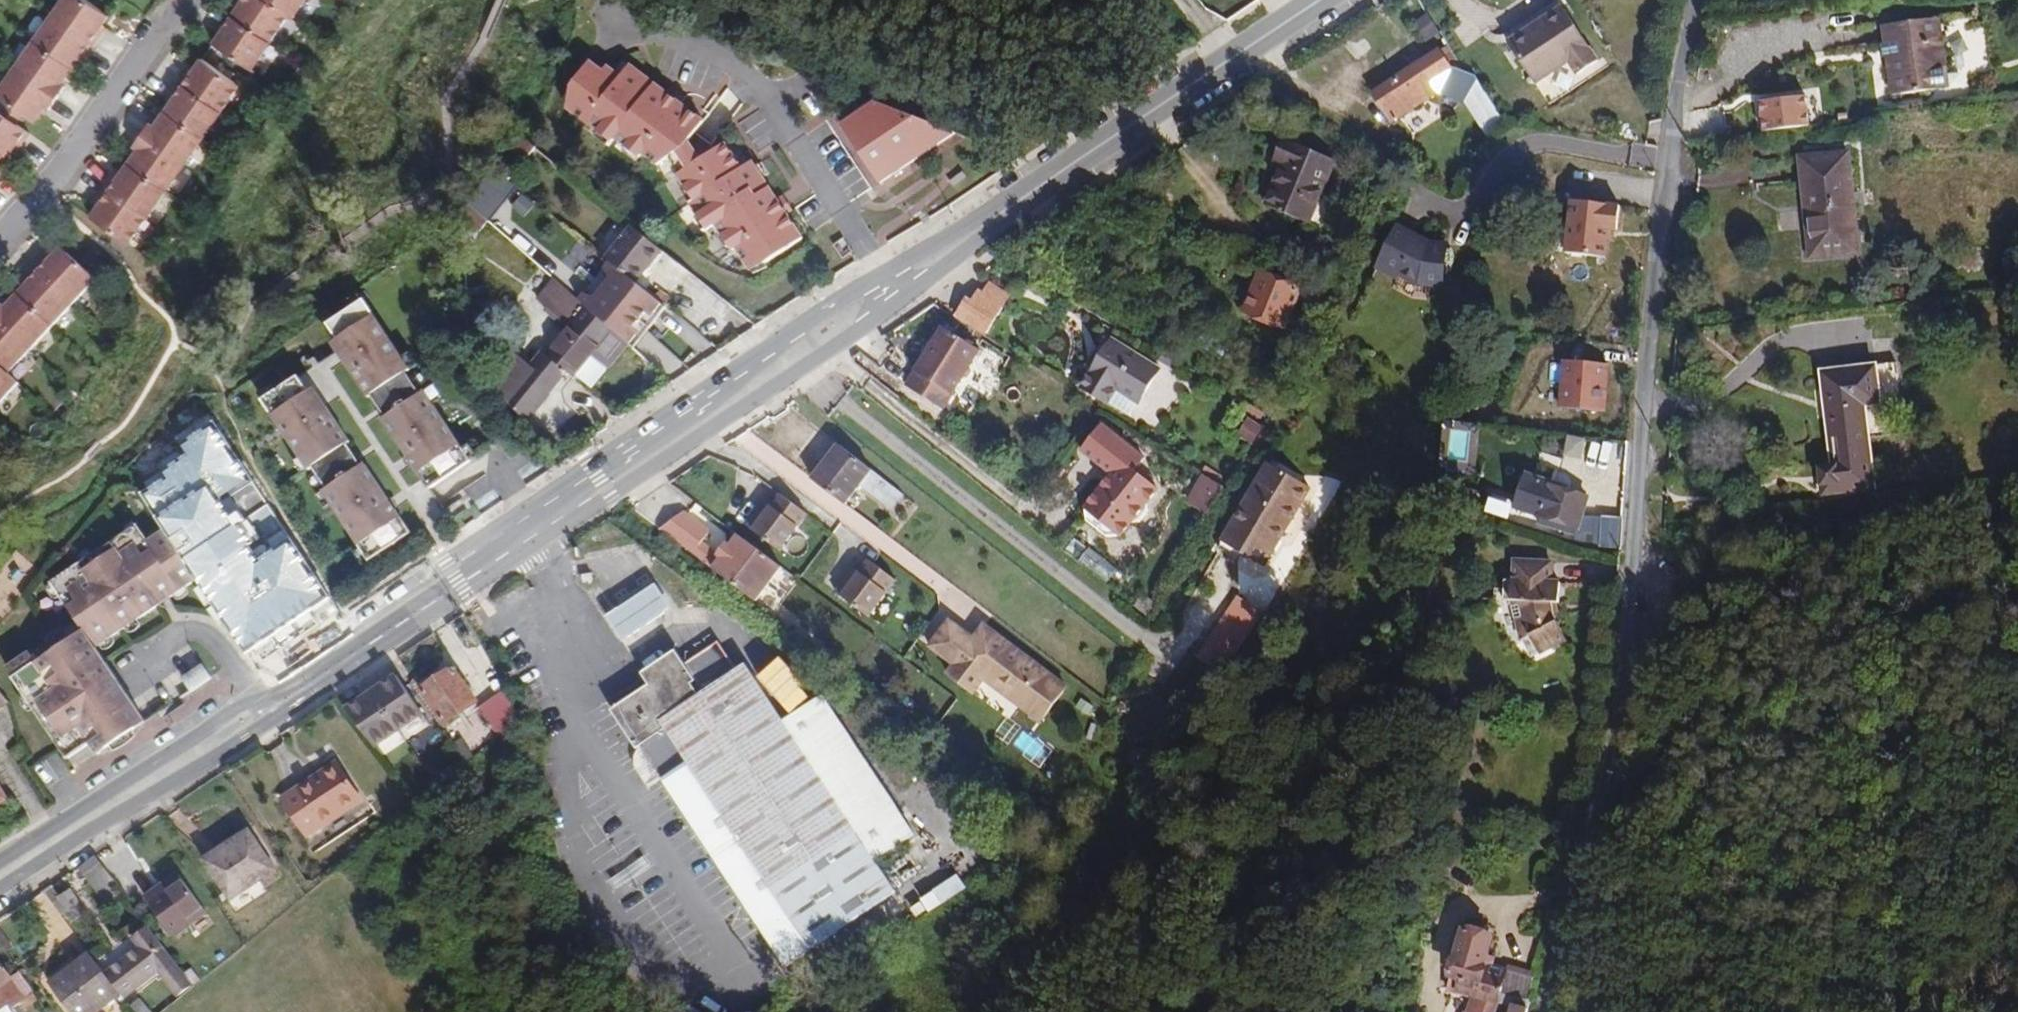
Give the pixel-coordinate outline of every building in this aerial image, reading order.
[(108,16),(86,0),(62,0),(51,15),(94,46),(102,34),(98,31),(101,26),(108,16)] [(288,15),(265,0),(240,0),(241,1),(238,5),(231,16),(270,42),(288,15)] [(305,0),(265,0),(288,15),(293,19),(305,0)] [(1534,86),(1568,64),(1576,75),(1599,61),(1563,5),(1506,41),(1534,86)] [(228,14),(227,13),(219,25),(223,27),(219,32),(212,42),(251,69),(270,42),(231,16),(228,14)] [(1428,13),(1413,23),(1426,42),(1440,33),(1428,13)] [(94,46),(51,15),(33,42),(72,69),(78,58),(81,54),(86,57),(94,46)] [(1939,19),(1883,26),(1885,44),(1899,42),(1900,56),(1887,57),(1892,96),(1948,88),(1939,19)] [(64,79),(72,69),(33,42),(14,67),(57,98),(65,86),(61,84),(64,79)] [(1900,56),(1899,42),(1885,44),(1880,45),(1882,58),(1887,57),(1900,56)] [(1438,51),(1373,93),(1392,122),(1436,93),(1429,83),(1451,69),(1438,51)] [(203,59),(201,58),(194,68),(191,73),(186,70),(178,82),(221,112),(240,85),(203,59)] [(628,144),(656,165),(677,151),(688,168),(678,175),(685,186),(689,183),(698,197),(690,203),(698,216),(702,213),(711,227),(715,224),(723,236),(727,234),(749,268),(761,260),(763,263),(802,238),(752,161),(741,168),(725,143),(700,159),(688,141),(703,121),(629,65),(620,77),(606,67),(602,72),(589,62),(571,87),(578,92),(567,108),(599,132),(601,129),(626,147),(628,144)] [(45,106),(49,109),(57,98),(14,67),(0,88),(0,97),(10,104),(2,115),(16,124),(23,114),(34,121),(41,111),(45,106)] [(1438,94),(1449,98),(1464,71),(1451,69),(1429,83),(1436,93),(1438,94)] [(1474,76),(1464,71),(1449,98),(1459,104),(1474,77),(1474,76)] [(1474,77),(1459,104),(1462,104),(1486,138),(1499,119),(1474,77)] [(221,112),(178,82),(170,93),(174,96),(171,101),(164,111),(203,138),(221,112)] [(1764,129),(1811,127),(1810,96),(1762,98),(1764,129)] [(184,164),(203,138),(164,111),(157,121),(154,126),(150,123),(141,134),(184,164)] [(29,134),(20,127),(16,124),(2,115),(0,113),(0,153),(2,155),(7,157),(14,147),(17,143),(22,145),(29,134)] [(879,183),(954,151),(875,120),(841,125),(879,183)] [(166,190),(184,164),(141,134),(133,145),(138,148),(134,153),(128,164),(166,190)] [(508,180),(535,148),(523,138),(511,151),(496,170),(508,180)] [(1274,163),(1280,166),(1264,205),(1310,224),(1336,161),(1285,139),(1274,163)] [(1855,237),(1847,153),(1803,158),(1809,213),(1807,212),(1811,256),(1834,254),(1833,239),(1855,237)] [(147,217),(166,190),(128,164),(120,174),(117,178),(113,175),(105,187),(147,217)] [(953,184),(965,178),(963,173),(950,179),(953,184)] [(128,262),(147,217),(105,187),(97,198),(101,201),(97,206),(90,217),(128,262)] [(1619,208),(1571,201),(1564,253),(1603,259),(1608,230),(1616,232),(1619,208)] [(488,221),(467,202),(459,213),(479,231),(488,221)] [(635,282),(661,250),(632,227),(607,260),(609,261),(623,273),(635,282)] [(1376,274),(1375,275),(1392,283),(1394,279),(1414,290),(1438,291),(1439,287),(1444,245),(1421,244),(1388,229),(1369,271),(1376,274)] [(1857,251),(1855,237),(1833,239),(1834,254),(1857,251)] [(74,304),(96,280),(62,248),(53,257),(49,261),(45,257),(36,268),(74,304)] [(625,342),(632,348),(665,306),(654,297),(635,282),(623,273),(609,261),(578,300),(625,342)] [(52,327),(74,304),(36,268),(26,278),(30,282),(26,286),(18,295),(52,327)] [(1299,291),(1260,275),(1245,310),(1285,326),(1288,319),(1292,321),(1294,317),(1289,315),(1299,291)] [(578,300),(553,279),(537,299),(547,307),(544,310),(557,320),(554,323),(566,332),(546,357),(566,373),(572,378),(591,352),(607,365),(625,342),(578,300)] [(983,293),(1003,306),(1010,295),(990,283),(983,293)] [(967,297),(956,314),(985,333),(1003,306),(983,293),(979,290),(972,301),(967,297)] [(670,300),(659,291),(654,297),(665,306),(670,300)] [(18,295),(9,304),(5,308),(1,305),(0,306),(0,322),(30,351),(52,327),(18,295)] [(383,419),(429,488),(467,464),(436,418),(440,416),(425,392),(421,395),(406,373),(410,370),(364,301),(329,325),(351,358),(345,362),(369,398),(372,395),(387,417),(383,419)] [(0,322),(0,366),(9,374),(30,351),(0,322)] [(979,349),(942,327),(932,343),(924,356),(906,385),(942,408),(961,377),(969,378),(972,372),(969,366),(979,349)] [(924,356),(932,343),(928,339),(919,352),(924,356)] [(1159,369),(1112,340),(1103,354),(1094,370),(1083,387),(1107,402),(1116,387),(1139,402),(1159,369)] [(1094,370),(1103,354),(1096,349),(1086,365),(1094,370)] [(522,373),(529,364),(511,350),(487,379),(503,396),(522,373)] [(548,395),(566,373),(546,357),(539,352),(529,364),(522,373),(548,395)] [(1608,365),(1562,362),(1559,409),(1604,413),(1608,365)] [(0,366),(0,403),(19,383),(9,374),(0,366)] [(1881,403),(1876,366),(1822,372),(1834,466),(1821,468),(1824,494),(1875,488),(1866,405),(1881,403)] [(527,422),(548,395),(522,373),(503,396),(527,422)] [(374,558),(411,533),(365,464),(362,466),(347,445),(351,442),(326,405),(321,410),(298,377),(264,400),(279,424),(283,422),(298,444),(294,446),(309,470),(314,467),(328,488),(324,491),(339,515),(344,512),(374,558)] [(1143,456),(1102,423),(1082,449),(1104,467),(1106,464),(1116,471),(1103,488),(1099,488),(1084,507),(1086,519),(1106,535),(1119,534),(1130,520),(1138,520),(1148,509),(1146,501),(1157,487),(1133,469),(1143,456)] [(1567,454),(1586,456),(1588,438),(1569,435),(1567,454)] [(839,444),(812,479),(845,504),(860,484),(871,470),(839,444)] [(1309,487),(1269,463),(1222,542),(1241,553),(1262,565),(1279,537),(1274,534),(1277,529),(1282,531),(1309,487)] [(1106,464),(1104,467),(1111,472),(1099,488),(1103,488),(1116,471),(1106,464)] [(902,493),(871,470),(860,484),(891,507),(902,493)] [(1526,474),(1514,507),(1539,515),(1538,522),(1574,533),(1586,496),(1551,485),(1552,483),(1526,474)] [(1208,513),(1223,486),(1204,476),(1189,502),(1208,513)] [(1514,495),(1492,486),(1489,494),(1495,497),(1490,510),(1506,516),(1514,495)] [(758,510),(747,525),(780,549),(807,514),(780,494),(772,505),(764,515),(758,510)] [(764,515),(772,505),(765,501),(758,510),(764,515)] [(254,564),(271,553),(243,510),(197,540),(223,579),(252,560),(254,564)] [(673,520),(664,531),(669,535),(756,601),(781,567),(738,534),(729,546),(725,543),(717,555),(702,543),(711,530),(686,511),(677,523),(673,520)] [(1599,539),(1600,518),(1588,516),(1586,538),(1599,539)] [(1618,548),(1621,519),(1600,518),(1599,539),(1599,548),(1618,548)] [(98,754),(146,722),(91,641),(193,572),(161,524),(144,535),(133,519),(48,576),(80,624),(56,640),(54,637),(7,668),(68,759),(91,744),(98,754)] [(1241,553),(1222,542),(1218,548),(1238,560),(1241,553)] [(225,583),(254,564),(252,560),(223,579),(225,583)] [(847,576),(835,591),(869,616),(896,580),(869,560),(860,571),(853,581),(847,576)] [(1552,562),(1521,561),(1520,580),(1515,580),(1505,579),(1504,599),(1513,600),(1523,639),(1531,635),(1540,652),(1566,638),(1557,621),(1555,622),(1550,602),(1560,602),(1561,582),(1551,582),(1552,562)] [(853,581),(860,571),(854,567),(847,576),(853,581)] [(623,640),(674,608),(658,582),(607,615),(623,640)] [(1261,612),(1237,597),(1198,657),(1221,673),(1236,650),(1260,614),(1261,612)] [(1268,619),(1260,614),(1236,650),(1244,656),(1268,619)] [(998,634),(987,648),(974,638),(950,620),(931,646),(955,663),(948,672),(974,692),(990,669),(1026,695),(1020,704),(1041,719),(1067,684),(998,634)] [(974,638),(987,648),(998,634),(984,624),(974,638)] [(1531,635),(1523,639),(1532,656),(1540,652),(1531,635)] [(752,915),(786,967),(897,894),(875,861),(915,835),(820,700),(782,722),(745,665),(737,670),(719,642),(681,666),(675,657),(628,692),(650,737),(672,768),(767,901),(752,915)] [(191,692),(213,677),(204,665),(182,680),(191,692)] [(446,724),(479,702),(454,667),(440,676),(422,689),(446,724)] [(419,684),(422,689),(440,676),(437,672),(419,684)] [(362,698),(347,708),(382,757),(429,726),(396,676),(381,685),(384,690),(364,703),(362,698)] [(381,685),(362,698),(364,703),(384,690),(381,685)] [(0,690),(0,709),(9,702),(0,690)] [(481,708),(501,737),(520,721),(507,691),(481,708)] [(306,836),(360,802),(336,763),(282,797),(306,836)] [(9,799),(0,785),(0,804),(9,799)] [(229,848),(207,863),(231,900),(275,871),(249,830),(227,845),(229,848)] [(205,860),(207,863),(229,848),(227,845),(205,860)] [(113,877),(97,856),(80,866),(100,896),(118,884),(113,877)] [(179,874),(157,890),(159,892),(181,877),(179,874)] [(930,908),(967,888),(960,875),(923,896),(930,908)] [(157,890),(146,897),(173,937),(207,913),(181,877),(159,892),(157,890)] [(71,889),(59,897),(73,921),(85,912),(71,889)] [(1471,1011),(1495,1011),(1498,1002),(1512,1006),(1511,1011),(1527,1011),(1528,1011),(1524,1010),(1533,973),(1511,966),(1509,970),(1494,966),(1497,958),(1487,956),(1493,937),(1486,935),(1487,930),(1475,926),(1474,931),(1467,929),(1455,971),(1453,971),(1452,973),(1454,974),(1450,987),(1476,996),(1471,1011)] [(192,986),(148,929),(135,939),(141,947),(112,969),(129,993),(159,970),(179,996),(192,986)] [(90,954),(50,984),(72,1011),(96,1011),(120,994),(90,954)] [(0,963),(0,1008),(11,1001),(21,994),(26,1000),(27,1003),(37,996),(21,974),(12,980),(0,963)] [(129,993),(112,969),(107,973),(124,996),(129,993)] [(21,994),(11,1001),(15,1007),(26,1000),(21,994)] [(140,998),(131,1005),(136,1011),(151,1011),(140,998)]
